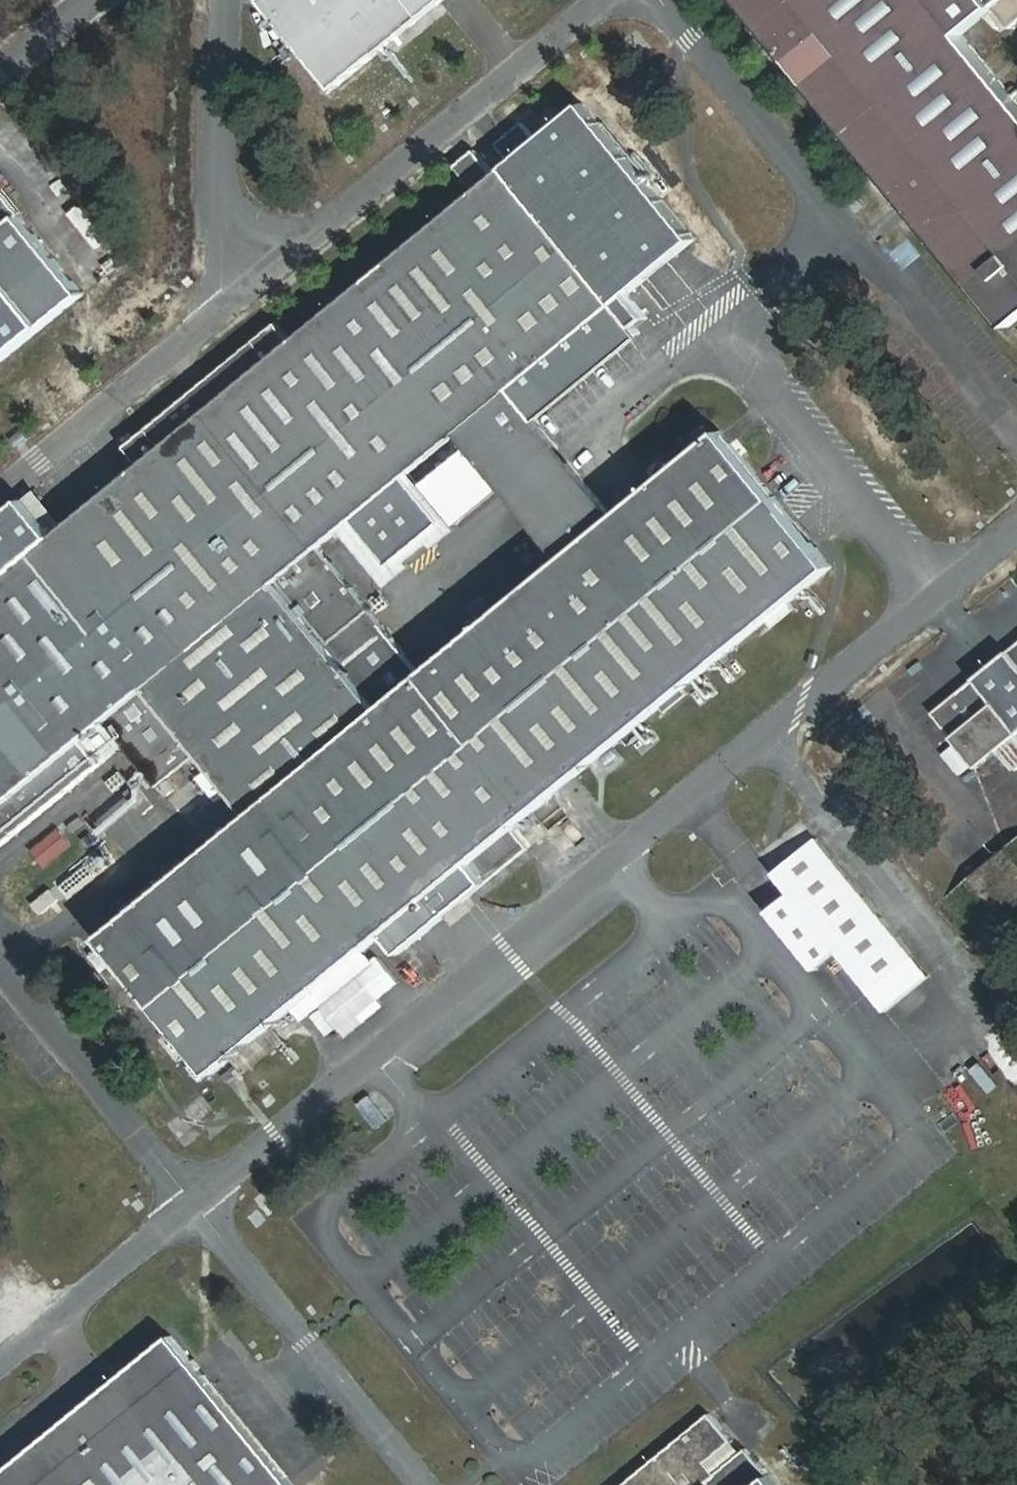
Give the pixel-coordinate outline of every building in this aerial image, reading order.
[(265,0),(340,88),(447,0),(265,0)] [(1013,330),(1016,327),(1016,92),(970,31),(1001,6),(1016,26),(1016,0),(743,0),(1013,330)] [(620,302),(510,166),(0,584),(0,806),(3,809),(152,686),(280,580),(358,517),(394,562),(444,518),(408,474),(463,429),(566,556),(617,513),(544,420),(649,334),(638,323),(653,314),(633,291),(620,302)] [(0,188),(0,358),(82,289),(2,186),(0,188)] [(97,248),(109,238),(80,203),(68,213),(97,248)] [(219,1066),(832,560),(724,429),(617,513),(566,556),(387,709),(280,580),(152,686),(256,815),(103,934),(219,1066)] [(942,712),(986,767),(1005,749),(1016,762),(1016,650),(942,712)] [(125,792),(145,814),(156,803),(136,782),(125,792)] [(60,825),(31,848),(47,867),(75,844),(60,825)] [(922,956),(822,835),(777,873),(794,893),(775,911),(822,968),(843,952),(875,992),(922,956)] [(171,1329),(0,1464),(0,1484),(286,1484),(291,1481),(171,1329)] [(709,1411),(621,1484),(771,1484),(709,1411)]
